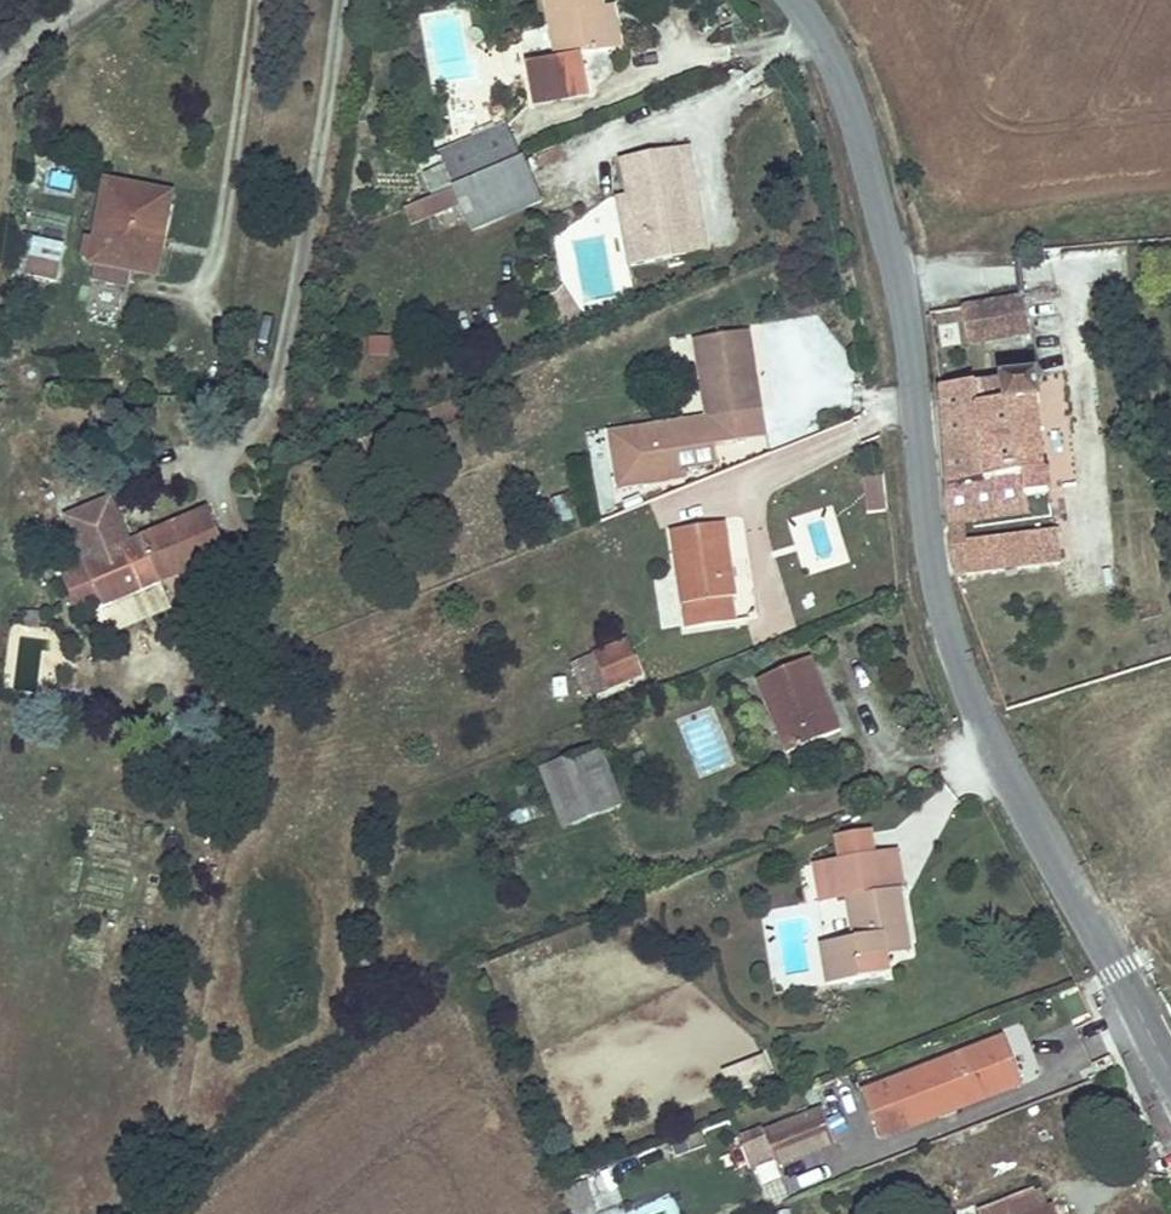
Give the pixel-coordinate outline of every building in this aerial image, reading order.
[(528,59),(533,99),(589,89),(582,49),(612,44),(605,0),(542,0),(552,55),(528,59)] [(615,0),(605,0),(612,44),(622,42),(615,0)] [(436,184),(448,178),(452,186),(482,172),(521,153),(502,108),(492,112),(455,129),(435,140),(443,162),(430,169),(436,184)] [(711,234),(688,130),(673,133),(688,207),(667,212),(673,241),(711,234)] [(616,180),(631,251),(673,241),(667,212),(688,207),(673,133),(616,146),(623,179),(616,180)] [(482,172),(452,186),(403,209),(411,226),(460,203),(472,228),(542,196),(521,153),(482,172)] [(110,174),(100,236),(97,258),(96,262),(156,271),(160,241),(155,240),(165,184),(110,174)] [(26,234),(19,273),(27,275),(34,235),(26,234)] [(86,258),(97,258),(100,236),(90,234),(86,258)] [(65,241),(34,235),(27,275),(57,281),(65,241)] [(27,275),(19,273),(15,272),(13,285),(24,287),(27,275)] [(57,281),(27,275),(24,287),(55,293),(57,281)] [(559,289),(551,293),(566,326),(588,316),(564,282),(559,289)] [(113,327),(122,292),(97,285),(87,321),(113,327)] [(1023,352),(1019,313),(965,318),(968,357),(1023,352)] [(735,437),(731,410),(758,406),(745,329),(692,337),(693,344),(705,414),(627,427),(631,451),(612,454),(617,484),(668,476),(682,470),(682,464),(705,461),(702,442),(709,441),(735,437)] [(369,336),(366,356),(388,358),(390,339),(369,336)] [(943,389),(958,511),(1056,501),(1053,474),(1042,475),(1034,402),(1043,401),(1041,378),(943,389)] [(762,433),(758,406),(731,410),(735,437),(762,433)] [(712,459),(709,441),(702,442),(705,461),(712,459)] [(883,473),(862,476),(867,515),(889,512),(883,473)] [(160,580),(226,551),(206,505),(128,539),(109,494),(66,513),(81,548),(58,558),(78,604),(101,594),(105,605),(99,608),(104,639),(173,609),(160,580)] [(1056,501),(958,511),(965,573),(1063,564),(1056,501)] [(729,519),(701,523),(702,535),(731,531),(729,519)] [(701,523),(676,526),(688,619),(729,614),(727,596),(739,595),(731,531),(702,535),(701,523)] [(43,609),(26,606),(23,621),(40,624),(43,609)] [(626,639),(581,660),(597,696),(642,675),(626,639)] [(813,654),(759,674),(788,748),(841,728),(835,711),(825,714),(815,691),(826,686),(813,654)] [(643,747),(632,752),(643,774),(654,769),(643,747)] [(600,750),(540,775),(563,829),(623,804),(600,750)] [(526,776),(514,781),(519,796),(532,791),(526,776)] [(544,796),(478,821),(483,836),(549,811),(544,796)] [(888,886),(896,884),(902,882),(893,843),(880,847),(888,886)] [(880,847),(822,859),(832,901),(843,898),(851,935),(815,943),(823,982),(886,968),(883,954),(881,945),(908,939),(896,884),(888,886),(880,847)] [(881,945),(883,954),(910,948),(908,939),(881,945)] [(1000,1037),(876,1083),(893,1129),(1017,1083),(1000,1037)] [(764,1060),(727,1071),(733,1089),(770,1078),(764,1060)] [(865,1087),(882,1133),(893,1129),(876,1083),(865,1087)] [(775,1154),(778,1162),(833,1138),(819,1106),(764,1130),(775,1154)] [(735,1138),(747,1166),(775,1154),(764,1130),(763,1126),(735,1138)] [(603,1172),(585,1178),(594,1202),(612,1195),(603,1172)] [(573,1213),(586,1213),(596,1209),(594,1202),(585,1178),(566,1187),(573,1213)] [(981,1209),(983,1213),(1060,1213),(1057,1205),(1048,1208),(1039,1186),(981,1209)]
